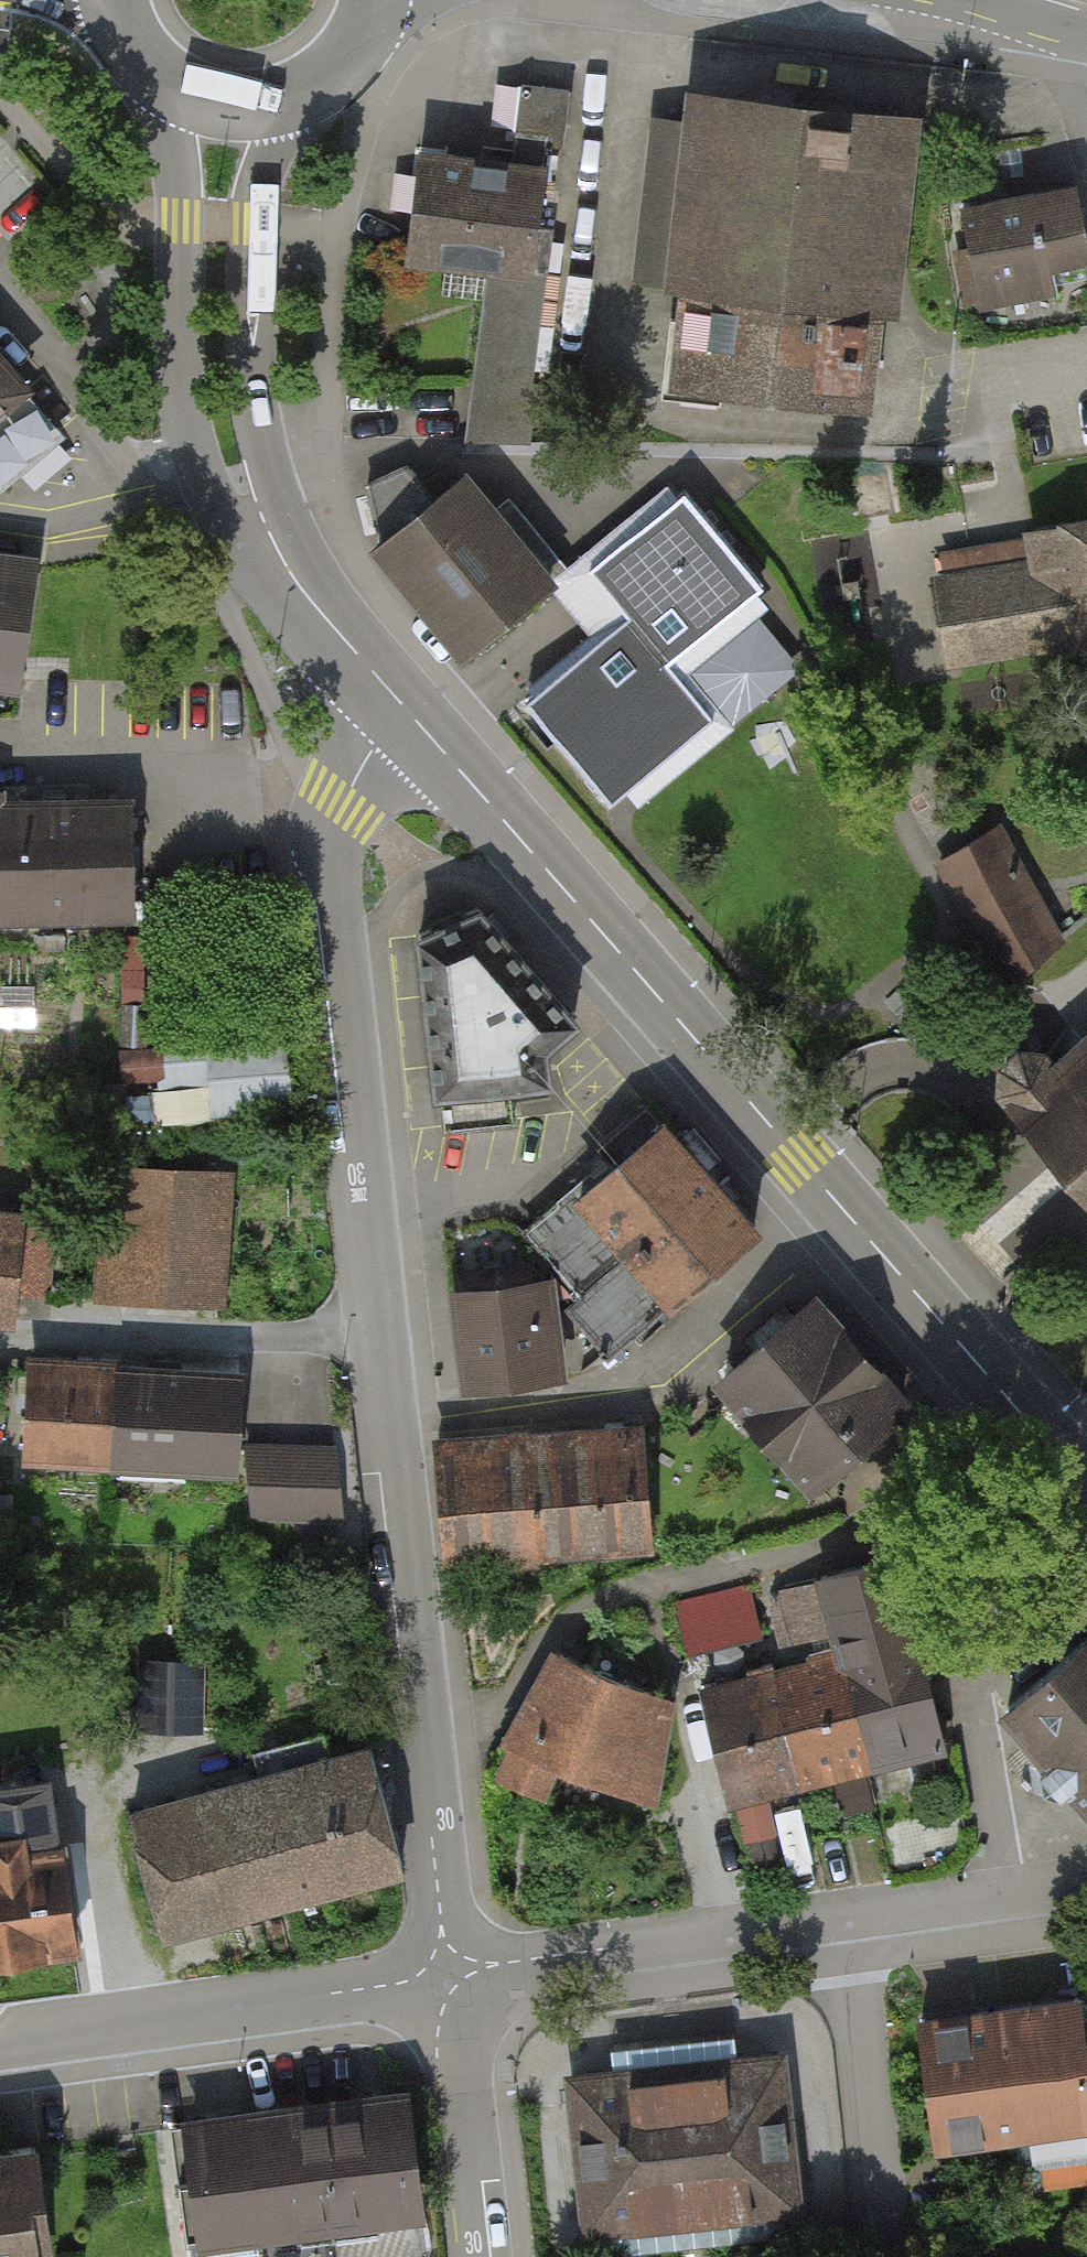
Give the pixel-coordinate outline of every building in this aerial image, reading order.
[(517,160),(413,152),(404,264),(530,274),(540,149),(560,151),(565,97),(522,93),(517,160)] [(910,120),(682,97),(652,390),(880,413),(910,120)] [(1071,190),(957,207),(973,315),(1086,298),(1071,190)] [(0,365),(0,481),(58,431),(0,365)] [(388,544),(379,549),(465,648),(551,580),(469,478),(436,505),(409,473),(373,490),(388,544)] [(754,600),(675,503),(585,576),(635,638),(534,720),(612,816),(721,728),(671,667),(754,600)] [(935,554),(954,663),(1086,640),(1086,527),(935,554)] [(23,675),(35,567),(0,563),(0,672),(23,675)] [(127,927),(126,795),(0,796),(0,928),(127,927)] [(998,828),(941,863),(1012,980),(1068,946),(998,828)] [(418,933),(435,1092),(439,1093),(443,1128),(516,1121),(513,1084),(550,1081),(546,1047),(578,1022),(479,905),(418,933)] [(296,1030),(168,1028),(167,1080),(216,1081),(216,1114),(295,1116),(296,1030)] [(1086,1188),(1086,1046),(1060,1070),(1045,1056),(1002,1092),(1074,1174),(1086,1188)] [(761,1237),(662,1127),(531,1244),(629,1354),(761,1237)] [(101,1166),(94,1305),(224,1312),(232,1174),(101,1166)] [(44,1330),(53,1216),(0,1212),(0,1327),(44,1330)] [(449,1293),(460,1394),(568,1382),(557,1281),(449,1293)] [(816,1297),(719,1377),(804,1480),(902,1400),(816,1297)] [(108,1475),(112,1364),(26,1361),(22,1472),(108,1475)] [(241,1370),(112,1364),(108,1475),(236,1481),(238,1446),(241,1370)] [(434,1443),(442,1569),(652,1555),(643,1429),(434,1443)] [(238,1446),(236,1481),(235,1519),(330,1523),(333,1450),(238,1446)] [(835,1631),(841,1657),(918,1639),(900,1562),(783,1589),(796,1641),(835,1631)] [(750,1587),(678,1603),(689,1655),(761,1639),(750,1587)] [(1007,1708),(1060,1769),(1086,1798),(1086,1637),(1007,1708)] [(906,1752),(943,1743),(918,1639),(841,1657),(704,1693),(730,1798),(768,1788),(800,1780),(831,1772),(872,1761),(906,1752)] [(673,1704),(551,1654),(487,1775),(545,1801),(558,1772),(653,1812),(673,1704)] [(197,1665),(145,1662),(141,1723),(193,1726),(197,1665)] [(130,1815),(163,1933),(308,1893),(401,1867),(368,1749),(130,1815)] [(72,1944),(55,1820),(0,1827),(0,1954),(72,1944)] [(915,2026),(935,2162),(1086,2140),(1086,2085),(1075,2003),(915,2026)] [(784,2051),(565,2076),(585,2250),(805,2225),(784,2051)] [(219,2120),(181,2125),(195,2239),(420,2212),(405,2097),(365,2102),(331,2106),(291,2111),(256,2116),(219,2120)] [(30,2198),(41,2197),(34,2148),(0,2153),(0,2256),(38,2256),(30,2198)] [(1046,2191),(1086,2188),(1086,2150),(1043,2153),(1046,2191)]
